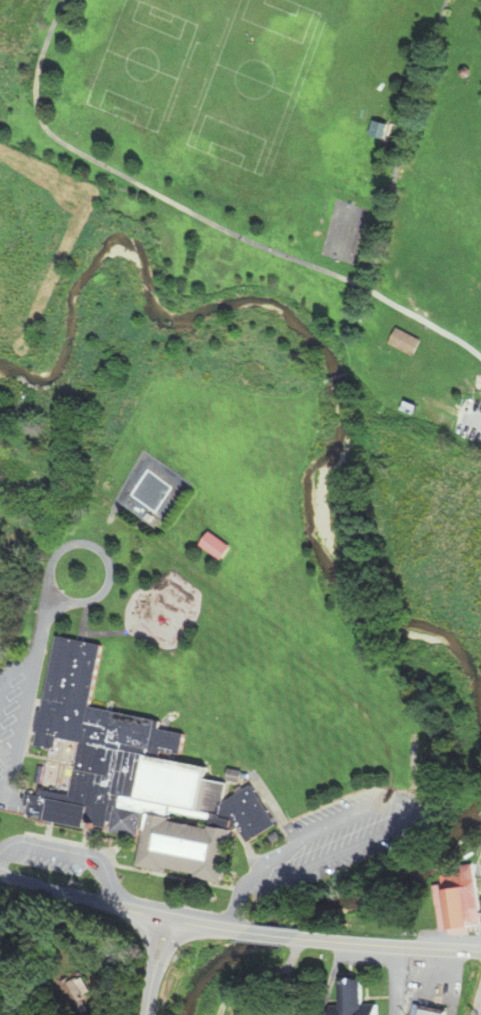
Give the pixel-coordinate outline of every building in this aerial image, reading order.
[(457,69),(457,74),(460,76),(465,76),(467,73),(467,69),(464,66),(459,66),(457,69)] [(397,138),(401,123),(385,119),(381,135),(397,138)] [(370,121),(366,134),(379,138),(383,125),(370,121)] [(480,125),(468,127),(469,137),(480,135),(480,129),(480,125)] [(395,328),(387,343),(410,354),(418,339),(395,328)] [(398,344),(422,356),(430,340),(406,328),(398,344)] [(403,401),(399,409),(412,414),(415,406),(403,401)] [(205,546),(226,561),(236,547),(215,532),(205,546)] [(92,707),(104,645),(59,637),(45,710),(39,713),(33,746),(55,750),(57,738),(80,742),(70,796),(29,789),(24,816),(142,839),(137,866),(224,882),(237,817),(249,841),(277,826),(255,785),(229,799),(227,796),(229,783),(210,779),(212,767),(181,761),(186,733),(165,729),(160,720),(92,707)] [(442,871),(443,885),(435,885),(440,933),(480,929),(480,907),(477,868),(442,871)] [(364,978),(338,979),(338,1014),(364,1014),(364,978)] [(277,1006),(259,1000),(255,1014),(274,1014),(277,1006)] [(448,1010),(413,1004),(411,1014),(447,1014),(448,1010)]
